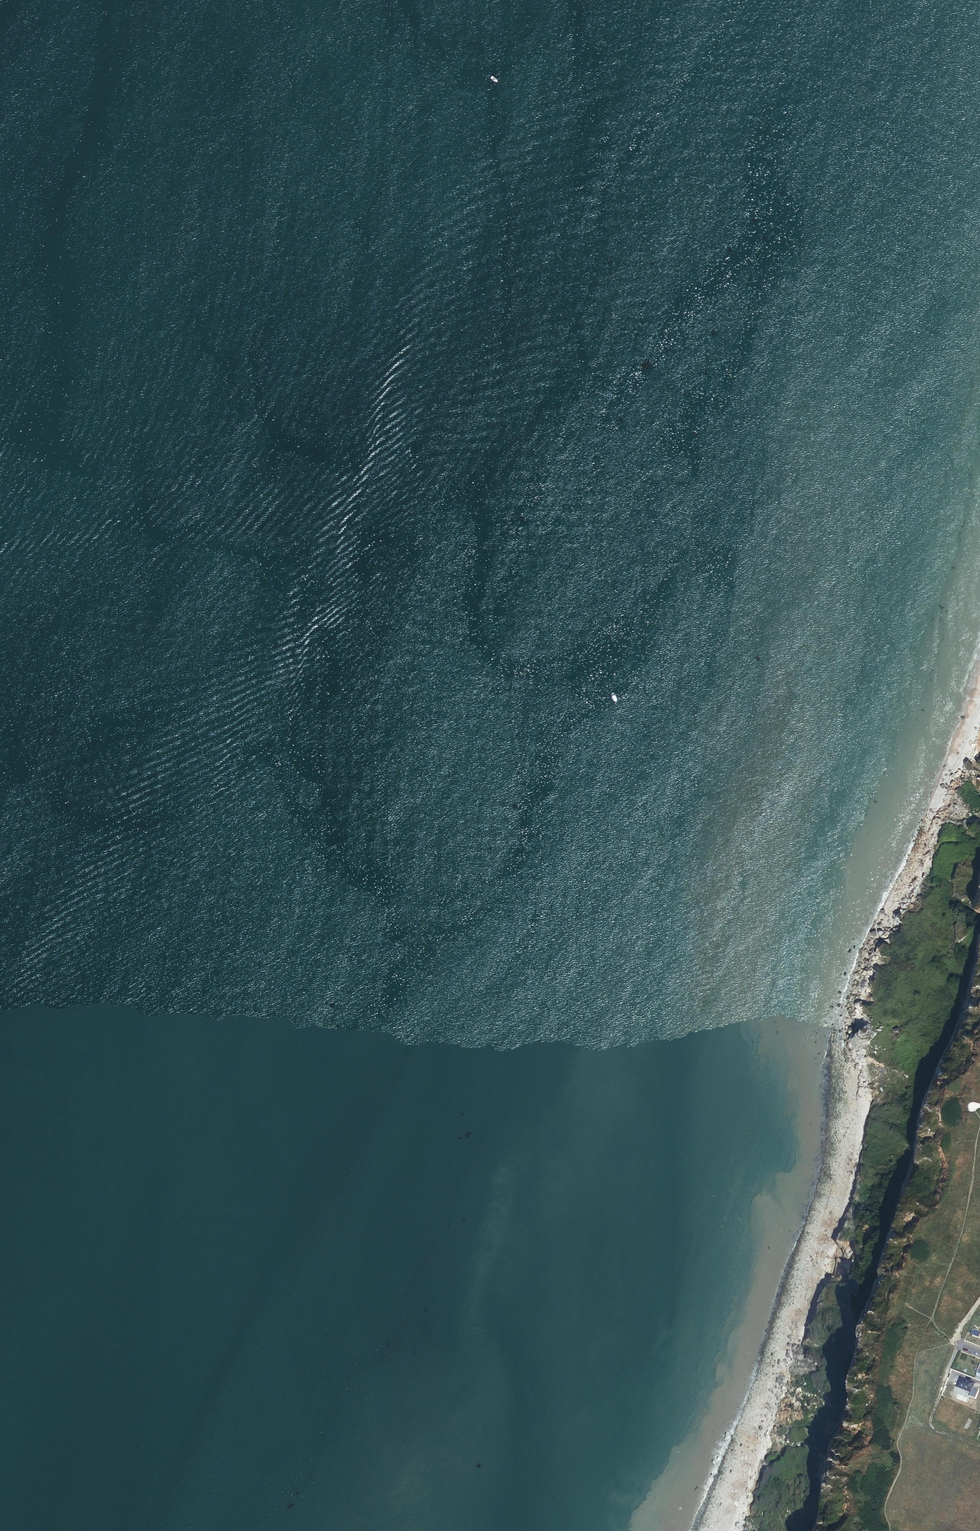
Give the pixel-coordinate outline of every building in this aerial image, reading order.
[(972,1330),(970,1336),(979,1340),(979,1333),(972,1330)] [(961,1386),(960,1388),(972,1393),(976,1384),(961,1379),(959,1385),(961,1386)]
